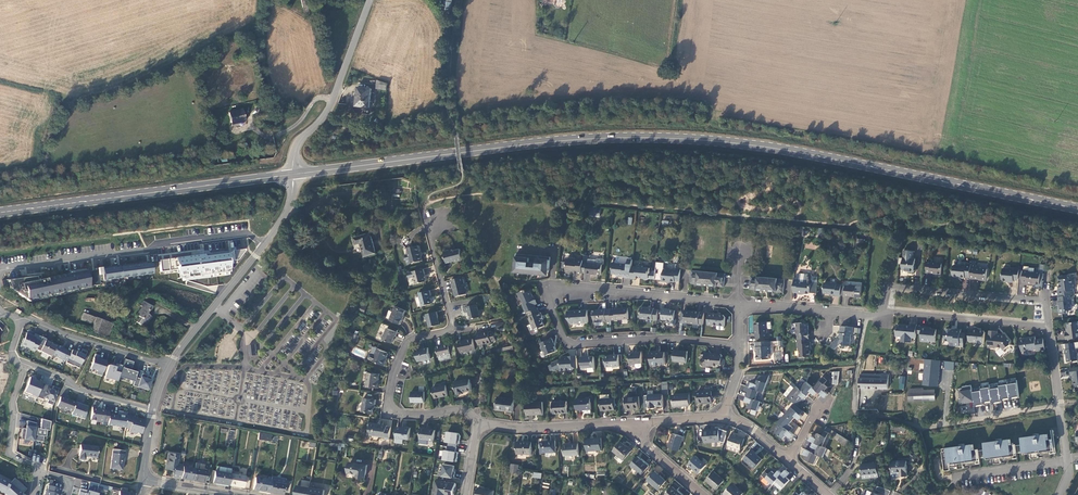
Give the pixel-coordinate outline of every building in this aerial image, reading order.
[(310,0),(301,0),(304,15),(313,13),(310,0)] [(453,0),(446,0),(443,10),(445,11),(444,13),(449,15),(453,0)] [(387,83),(378,80),(377,88),(387,89),(387,83)] [(357,105),(370,107),(371,92),(372,88),(358,86),(357,95),(358,96),(357,105)] [(264,101),(256,102),(259,112),(266,110),(264,101)] [(245,121),(242,109),(228,112),(232,124),(245,121)] [(599,217),(600,209),(590,208),(589,216),(599,217)] [(364,256),(376,253),(373,243),(370,233),(354,238),(356,244),(360,243),(364,256)] [(419,245),(407,248),(409,254),(405,255),(404,257),(405,259),(406,260),(407,264),(423,260),(421,254),(419,245)] [(452,249),(444,251),(447,262),(455,261),(456,259),(457,259),(458,260),(463,259),(460,248),(453,250),(452,249)] [(245,249),(159,260),(161,275),(180,272),(181,279),(229,272),(228,261),(239,260),(245,251),(245,249)] [(915,265),(916,259),(914,259),(914,251),(904,250),(903,270),(907,271),(908,271),(908,272),(910,272),(915,272),(915,269),(917,269),(917,265),(915,265)] [(516,254),(515,272),(529,273),(529,272),(533,272),(533,274),(539,274),(541,274),(549,272),(550,257),(516,254)] [(583,260),(582,272),(586,272),(586,274),(594,275),(594,274),(601,274),(602,264),(603,264),(604,259),(598,259),(596,260),(596,263),(587,263),(588,255),(584,255),(583,260)] [(574,271),(582,272),(583,260),(567,259),(567,263),(563,262),(562,269),(566,269),(566,271),(570,271),(572,270),(574,270),(574,271)] [(932,260),(928,259),(927,273),(931,273),(931,274),(935,275),(936,274),(942,274),(943,263),(932,262),(932,260)] [(621,277),(631,277),(632,267),(632,260),(628,260),(628,265),(612,263),(611,267),(612,268),(612,274),(617,274),(617,276),(622,276),(621,277)] [(103,275),(99,275),(99,277),(97,277),(96,270),(92,271),(94,285),(100,285),(100,281),(110,280),(110,283),(112,283),(112,280),(118,279),(118,282),(120,282),(120,278),(126,278),(126,281),(128,281),(128,277),(134,277),(134,280),(137,279),(136,276),(142,276),(142,278),(145,278),(144,275),(150,275),(150,276),(153,276),(151,263),(100,270),(100,273),(102,272),(103,275)] [(971,278),(972,265),(972,264),(967,264),(966,265),(962,264),(961,265),(955,265),(954,266),(954,268),(953,275),(954,276),(961,277),(961,278),(966,279),(966,277),(971,278)] [(971,278),(971,279),(987,280),(988,269),(982,269),(981,268),(976,267),(977,265),(972,265),(971,278)] [(649,279),(655,280),(656,272),(649,272),(650,268),(643,268),(643,266),(636,266),(636,267),(632,267),(631,277),(631,278),(636,279),(636,278),(643,279),(644,280),(647,280),(649,279)] [(424,268),(408,272),(409,277),(414,276),(416,283),(426,281),(424,273),(425,273),(424,268)] [(1014,280),(1019,281),(1020,268),(1015,268),(1014,270),(1003,268),(1002,279),(1003,281),(1009,281),(1009,282),(1014,283),(1014,280)] [(675,281),(680,282),(681,270),(681,269),(676,269),(676,270),(671,269),(670,271),(664,270),(663,275),(662,275),(662,281),(668,282),(675,282),(675,281)] [(89,270),(60,276),(63,292),(73,290),(73,292),(76,292),(75,290),(90,287),(88,278),(90,278),(89,270)] [(709,286),(724,287),(725,274),(691,270),(690,284),(705,285),(706,279),(710,280),(709,286)] [(1040,284),(1041,272),(1036,271),(1035,272),(1029,272),(1029,271),(1024,270),(1023,283),(1028,283),(1028,284),(1033,284),(1040,284)] [(806,277),(800,276),(798,279),(798,281),(794,280),(793,292),(798,293),(798,294),(803,294),(809,294),(810,293),(817,294),(818,284),(812,283),(812,277),(811,276),(808,275),(806,277)] [(1058,290),(1059,297),(1070,295),(1072,295),(1072,291),(1075,291),(1074,285),(1076,284),(1075,277),(1070,278),(1068,277),(1068,275),(1059,276),(1061,289),(1058,290)] [(63,292),(60,276),(40,280),(38,280),(37,276),(6,280),(8,280),(11,289),(30,301),(31,301),(31,299),(34,298),(36,298),(36,300),(39,299),(39,297),(45,296),(46,298),(49,297),(48,295),(55,294),(55,296),(57,296),(56,294),(61,293),(61,295),(64,294),(63,292)] [(466,293),(462,276),(451,279),(455,296),(466,293)] [(769,291),(784,292),(785,279),(751,276),(750,289),(757,290),(765,291),(766,285),(769,286),(769,291)] [(835,296),(840,297),(841,295),(841,286),(842,285),(825,284),(824,293),(830,294),(830,295),(835,295),(835,296)] [(841,286),(841,295),(845,295),(845,297),(856,297),(857,286),(852,286),(852,287),(845,286),(845,287),(841,286)] [(432,303),(431,298),(430,295),(431,295),(430,290),(419,293),(423,305),(432,303)] [(523,304),(526,313),(528,312),(537,309),(535,305),(538,304),(536,300),(535,300),(531,291),(526,293),(524,290),(518,293),(520,298),(522,298),(523,303),(523,304)] [(1070,295),(1059,297),(1060,302),(1060,305),(1059,305),(1060,314),(1068,313),(1068,311),(1072,310),(1072,305),(1073,305),(1072,299),(1071,299),(1070,295)] [(136,322),(143,327),(151,316),(146,313),(147,311),(149,312),(152,307),(143,301),(139,305),(142,307),(136,314),(140,317),(136,322)] [(480,317),(477,304),(468,306),(468,307),(465,308),(467,312),(469,312),(471,319),(480,317)] [(400,324),(406,310),(395,306),(390,320),(400,324)] [(68,309),(64,307),(59,319),(63,321),(68,309)] [(657,321),(658,310),(654,309),(641,307),(640,312),(641,312),(640,319),(657,321)] [(540,313),(538,308),(537,309),(528,312),(530,317),(529,318),(533,329),(538,327),(539,328),(544,326),(542,320),(544,319),(541,313),(540,313)] [(611,310),(611,320),(629,319),(628,308),(622,308),(623,309),(611,310)] [(611,310),(610,309),(600,309),(600,310),(592,311),(592,315),(593,317),(594,322),(611,321),(611,320),(611,310)] [(670,324),(672,326),(675,326),(676,325),(677,320),(676,318),(675,318),(676,311),(668,310),(668,309),(663,309),(662,319),(671,320),(670,324)] [(571,324),(588,323),(587,311),(567,312),(567,319),(571,319),(571,324)] [(684,323),(703,325),(705,313),(700,313),(700,312),(685,311),(684,323)] [(440,325),(437,312),(427,314),(429,327),(440,325)] [(112,323),(84,313),(81,319),(93,324),(91,331),(107,337),(112,323)] [(724,315),(721,315),(718,315),(718,314),(714,313),(713,314),(708,313),(707,325),(712,326),(712,324),(724,326),(725,318),(724,315)] [(767,322),(756,323),(756,329),(755,330),(755,334),(756,335),(757,338),(769,338),(769,333),(768,333),(768,329),(772,329),(771,323),(767,323),(767,322)] [(797,334),(798,340),(809,340),(809,332),(808,332),(807,328),(809,328),(808,323),(803,324),(802,322),(796,323),(797,328),(796,330),(796,332),(797,334)] [(1068,323),(1069,332),(1066,332),(1067,340),(1077,338),(1077,322),(1068,323)] [(912,338),(916,338),(916,333),(917,326),(917,325),(912,324),(911,326),(907,325),(906,326),(904,326),(897,325),(896,336),(902,337),(902,342),(911,343),(912,338)] [(853,335),(853,328),(840,326),(839,339),(837,339),(830,346),(835,350),(839,346),(839,345),(840,345),(840,347),(841,349),(845,349),(846,348),(846,346),(850,346),(851,335),(853,335)] [(922,326),(922,334),(921,341),(930,342),(930,341),(936,342),(937,329),(931,329),(931,328),(928,327),(922,326)] [(388,329),(383,340),(393,344),(395,337),(396,337),(398,333),(388,329)] [(960,343),(961,333),(962,329),(956,329),(956,331),(955,331),(953,331),(953,330),(952,330),(951,330),(951,329),(946,329),(945,341),(949,341),(950,343),(955,343),(955,346),(960,346),(960,343)] [(985,344),(986,332),(984,331),(979,330),(974,329),(974,331),(970,331),(969,341),(978,342),(980,343),(985,344)] [(998,332),(990,331),(988,347),(996,348),(998,347),(1002,347),(1004,350),(1011,345),(1011,341),(1007,336),(1004,336),(1004,334),(998,334),(998,332)] [(477,334),(479,345),(480,345),(484,344),(492,343),(492,342),(497,341),(495,332),(490,333),(490,332),(485,333),(481,334),(481,333),(477,334)] [(30,350),(35,352),(36,349),(42,337),(35,334),(34,336),(33,337),(31,336),(32,335),(27,333),(24,339),(23,338),(21,346),(25,348),(26,347),(30,349),(30,350)] [(56,345),(57,344),(52,342),(51,344),(45,341),(46,339),(42,337),(36,349),(51,356),(52,355),(56,345)] [(1036,340),(1036,337),(1029,338),(1029,339),(1027,339),(1027,338),(1021,339),(1022,351),(1023,351),(1024,352),(1029,352),(1030,350),(1037,349),(1037,351),(1045,350),(1044,339),(1036,340)] [(476,350),(473,339),(464,341),(464,340),(459,341),(461,353),(476,350)] [(556,352),(554,347),(553,345),(553,343),(552,339),(540,343),(542,346),(541,347),(543,351),(544,352),(545,356),(556,352)] [(809,340),(798,340),(798,348),(799,349),(800,357),(810,357),(810,349),(811,348),(810,344),(810,343),(809,340)] [(772,354),(771,342),(756,343),(756,347),(756,348),(756,353),(757,353),(757,355),(757,356),(757,361),(769,360),(769,354),(772,354)] [(441,361),(452,359),(451,354),(450,351),(455,350),(454,343),(449,344),(449,343),(444,344),(444,345),(437,347),(439,360),(441,361)] [(63,359),(67,361),(71,352),(67,351),(68,349),(64,347),(63,348),(56,345),(52,355),(62,360),(63,359)] [(258,355),(256,345),(250,345),(251,356),(258,355)] [(353,354),(365,357),(366,350),(354,348),(353,354)] [(370,359),(383,364),(386,357),(387,357),(389,352),(379,348),(376,354),(373,352),(370,353),(369,357),(370,359)] [(430,359),(428,348),(416,350),(418,361),(430,359)] [(1068,362),(1077,361),(1077,358),(1076,348),(1065,349),(1066,354),(1067,354),(1068,362)] [(67,361),(66,362),(73,366),(74,366),(79,368),(87,352),(82,350),(80,353),(76,351),(76,352),(72,350),(71,352),(67,361)] [(659,352),(658,352),(657,350),(650,351),(651,365),(666,364),(666,352),(659,352)] [(687,363),(688,352),(676,350),(675,362),(687,363)] [(630,365),(636,365),(636,367),(637,368),(638,368),(640,368),(641,368),(642,366),(642,363),(642,351),(637,352),(637,353),(629,354),(630,365)] [(718,364),(722,365),(723,356),(722,354),(714,354),(714,355),(712,355),(711,354),(711,353),(705,353),(705,359),(707,360),(706,366),(712,367),(713,366),(717,366),(718,364)] [(102,376),(107,361),(102,359),(102,361),(98,360),(100,355),(95,354),(94,357),(90,368),(97,371),(96,374),(102,376)] [(620,366),(619,355),(613,355),(614,356),(605,357),(606,367),(620,366)] [(577,363),(577,356),(569,357),(562,358),(560,359),(551,363),(552,364),(549,366),(550,371),(554,369),(555,371),(559,369),(560,371),(573,370),(573,369),(573,364),(577,363)] [(595,367),(594,356),(587,357),(586,356),(581,356),(582,369),(586,369),(587,368),(595,367)] [(122,365),(119,377),(134,382),(136,377),(137,372),(129,370),(132,361),(124,359),(122,365)] [(953,371),(954,362),(944,361),(943,370),(953,371)] [(105,377),(117,381),(119,377),(122,365),(117,364),(116,366),(116,368),(111,366),(108,365),(105,377)] [(147,375),(142,373),(140,379),(136,377),(134,382),(133,386),(148,390),(151,380),(146,379),(147,375)] [(366,387),(377,388),(378,380),(379,381),(380,375),(368,373),(366,387)] [(859,378),(859,387),(888,388),(888,375),(881,375),(881,377),(879,377),(879,379),(871,378),(871,374),(861,374),(860,378),(859,378)] [(752,382),(750,387),(764,392),(770,375),(760,376),(756,384),(752,382)] [(23,394),(36,398),(36,397),(42,383),(42,382),(37,380),(37,381),(34,380),(35,379),(30,377),(23,394)] [(825,397),(828,394),(825,391),(828,388),(824,384),(827,381),(824,378),(814,388),(818,391),(822,394),(825,397)] [(470,379),(454,382),(457,393),(458,394),(464,393),(464,391),(466,391),(472,390),(470,379)] [(807,382),(804,379),(798,386),(808,395),(811,392),(814,395),(818,391),(814,388),(807,382)] [(798,386),(793,382),(790,384),(792,386),(784,394),(795,403),(797,405),(804,398),(804,399),(808,395),(798,386)] [(47,386),(42,383),(36,397),(43,400),(44,398),(48,400),(47,403),(53,405),(59,388),(53,386),(52,390),(47,388),(47,386)] [(960,404),(966,403),(966,402),(974,401),(971,385),(962,386),(963,388),(958,389),(959,394),(961,394),(961,398),(959,398),(960,404)] [(446,386),(433,388),(435,398),(448,395),(446,386)] [(761,401),(764,392),(750,387),(746,386),(744,390),(748,392),(747,396),(761,401)] [(712,396),(711,387),(705,388),(706,391),(698,392),(698,403),(706,402),(707,403),(713,403),(713,396),(712,396)] [(935,400),(935,393),(930,394),(930,390),(923,390),(923,389),(910,389),(909,401),(915,401),(915,399),(919,399),(919,400),(935,400)] [(425,392),(411,391),(411,402),(424,402),(425,392)] [(662,394),(654,394),(649,395),(649,408),(655,407),(655,406),(663,405),(662,394)] [(689,394),(673,395),(674,406),(690,405),(689,394)] [(602,410),(616,409),(615,398),(608,398),(608,395),(601,396),(602,410)] [(756,415),(761,401),(747,396),(745,401),(750,403),(748,407),(753,409),(752,413),(756,415)] [(75,402),(60,397),(57,406),(61,408),(72,412),(75,402)] [(513,411),(514,399),(498,397),(496,409),(506,410),(506,411),(513,411)] [(639,397),(625,397),(626,409),(640,408),(639,397)] [(376,399),(364,398),(362,412),(373,413),(375,405),(376,405),(376,399)] [(591,398),(576,399),(576,410),(585,409),(585,413),(592,412),(591,398)] [(553,402),(553,403),(553,409),(554,413),(568,412),(567,401),(553,402)] [(72,412),(71,415),(85,419),(87,413),(86,412),(88,406),(83,404),(83,406),(80,405),(81,404),(76,402),(75,402),(72,412)] [(543,414),(543,402),(526,403),(527,415),(543,414)] [(795,403),(792,407),(785,414),(793,421),(796,417),(799,421),(803,417),(800,414),(803,410),(797,405),(795,403)] [(974,405),(961,405),(961,413),(974,413),(974,405)] [(97,408),(92,407),(90,420),(96,421),(96,422),(104,423),(104,421),(108,422),(109,413),(109,411),(105,411),(104,409),(97,408)] [(114,414),(109,413),(108,422),(108,425),(125,428),(127,415),(127,412),(120,411),(120,413),(118,412),(118,415),(114,415),(114,414)] [(793,421),(785,414),(779,421),(779,422),(790,431),(793,428),(790,424),(793,421)] [(133,417),(127,415),(125,428),(129,429),(129,432),(136,434),(136,432),(142,434),(144,420),(138,419),(133,418),(133,417)] [(49,431),(50,422),(41,419),(40,427),(36,426),(34,440),(43,442),(44,437),(46,437),(47,430),(49,431)] [(21,439),(34,441),(36,426),(36,423),(27,421),(26,429),(23,428),(21,439)] [(790,438),(794,434),(790,431),(779,422),(773,429),(784,438),(787,435),(790,438)] [(386,437),(388,426),(377,424),(378,424),(372,423),(372,424),(371,424),(369,435),(386,437)] [(406,428),(398,427),(395,442),(403,444),(404,439),(409,440),(411,428),(406,427),(406,428)] [(427,429),(422,428),(420,443),(429,445),(429,440),(434,441),(435,431),(427,429)] [(720,442),(720,429),(714,429),(704,430),(705,443),(720,442)] [(442,450),(441,460),(455,462),(458,433),(445,431),(444,442),(447,443),(446,450),(442,450)] [(811,436),(809,440),(814,443),(823,447),(829,433),(824,431),(822,436),(818,434),(816,438),(811,436)] [(269,442),(271,435),(259,433),(257,440),(269,442)] [(679,450),(683,437),(673,433),(669,447),(679,450)] [(1022,438),(1023,445),(1024,452),(1024,453),(1031,452),(1032,459),(1038,458),(1038,453),(1050,452),(1049,450),(1053,449),(1052,439),(1048,440),(1047,434),(1022,438)] [(745,439),(732,435),(729,446),(741,450),(745,439)] [(851,442),(841,436),(838,440),(848,446),(850,443),(851,442)] [(601,438),(586,439),(587,450),(602,450),(601,438)] [(1016,453),(1015,446),(1015,444),(1011,445),(1010,439),(985,443),(986,450),(987,457),(987,458),(994,457),(995,464),(1001,463),(1001,458),(1012,456),(1012,454),(1016,453)] [(555,441),(541,441),(541,453),(556,452),(555,441)] [(532,454),(532,442),(517,442),(517,453),(532,454)] [(631,451),(621,442),(613,450),(624,460),(631,451)] [(578,443),(564,444),(564,456),(579,455),(578,443)] [(823,457),(827,448),(823,447),(814,443),(812,447),(816,449),(814,453),(819,455),(823,457)] [(979,458),(978,451),(978,449),(974,450),(973,444),(948,448),(948,451),(943,452),(943,456),(944,463),(945,471),(951,470),(950,468),(958,467),(958,468),(964,468),(963,463),(975,461),(975,459),(979,458)] [(85,456),(96,458),(97,447),(80,445),(78,456),(79,456),(79,459),(85,460),(85,456)] [(121,470),(124,451),(113,449),(110,469),(121,470)] [(814,453),(805,449),(804,453),(808,455),(806,460),(814,464),(819,455),(814,453)] [(762,459),(752,451),(744,459),(754,468),(762,459)] [(180,479),(183,466),(177,466),(179,455),(168,453),(165,469),(174,471),(173,477),(180,479)] [(706,465),(696,455),(688,464),(692,467),(693,467),(699,473),(706,465)] [(649,466),(638,457),(631,464),(642,474),(649,466)] [(900,476),(907,476),(907,460),(891,461),(892,478),(900,477),(900,476)] [(367,465),(350,462),(349,470),(348,470),(346,477),(357,479),(357,477),(365,478),(367,465)] [(877,462),(861,464),(863,478),(879,476),(877,462)] [(201,464),(195,463),(194,469),(192,481),(204,483),(206,471),(200,470),(201,464)] [(441,464),(440,471),(438,471),(438,477),(452,478),(454,465),(441,464)] [(192,481),(194,469),(183,466),(180,479),(192,481)] [(232,469),(219,467),(219,472),(214,472),(212,483),(229,486),(231,474),(231,470),(232,469)] [(776,481),(783,474),(779,470),(776,474),(773,471),(769,475),(766,471),(762,475),(774,484),(776,481)] [(790,473),(786,470),(783,474),(776,481),(784,487),(790,480),(787,477),(790,473)] [(659,490),(667,481),(666,481),(655,471),(647,480),(659,490)] [(725,480),(715,472),(707,480),(717,489),(725,480)] [(231,474),(229,486),(242,488),(245,477),(232,474),(231,474)] [(253,490),(269,492),(271,480),(255,477),(253,490)] [(271,480),(269,492),(283,494),(285,479),(272,477),(271,480)] [(21,494),(26,489),(14,478),(9,484),(0,479),(0,494),(22,494),(21,494)] [(437,481),(434,494),(446,494),(448,494),(455,494),(456,484),(437,481)] [(89,482),(87,491),(86,491),(89,492),(89,494),(78,492),(78,494),(97,494),(98,494),(95,493),(98,484),(89,482)] [(733,484),(725,493),(728,494),(742,494),(744,493),(733,484)] [(311,488),(297,485),(296,494),(310,494),(311,488)] [(60,489),(48,486),(46,491),(45,491),(44,494),(58,494),(60,489)] [(672,487),(665,494),(682,494),(672,487)]
